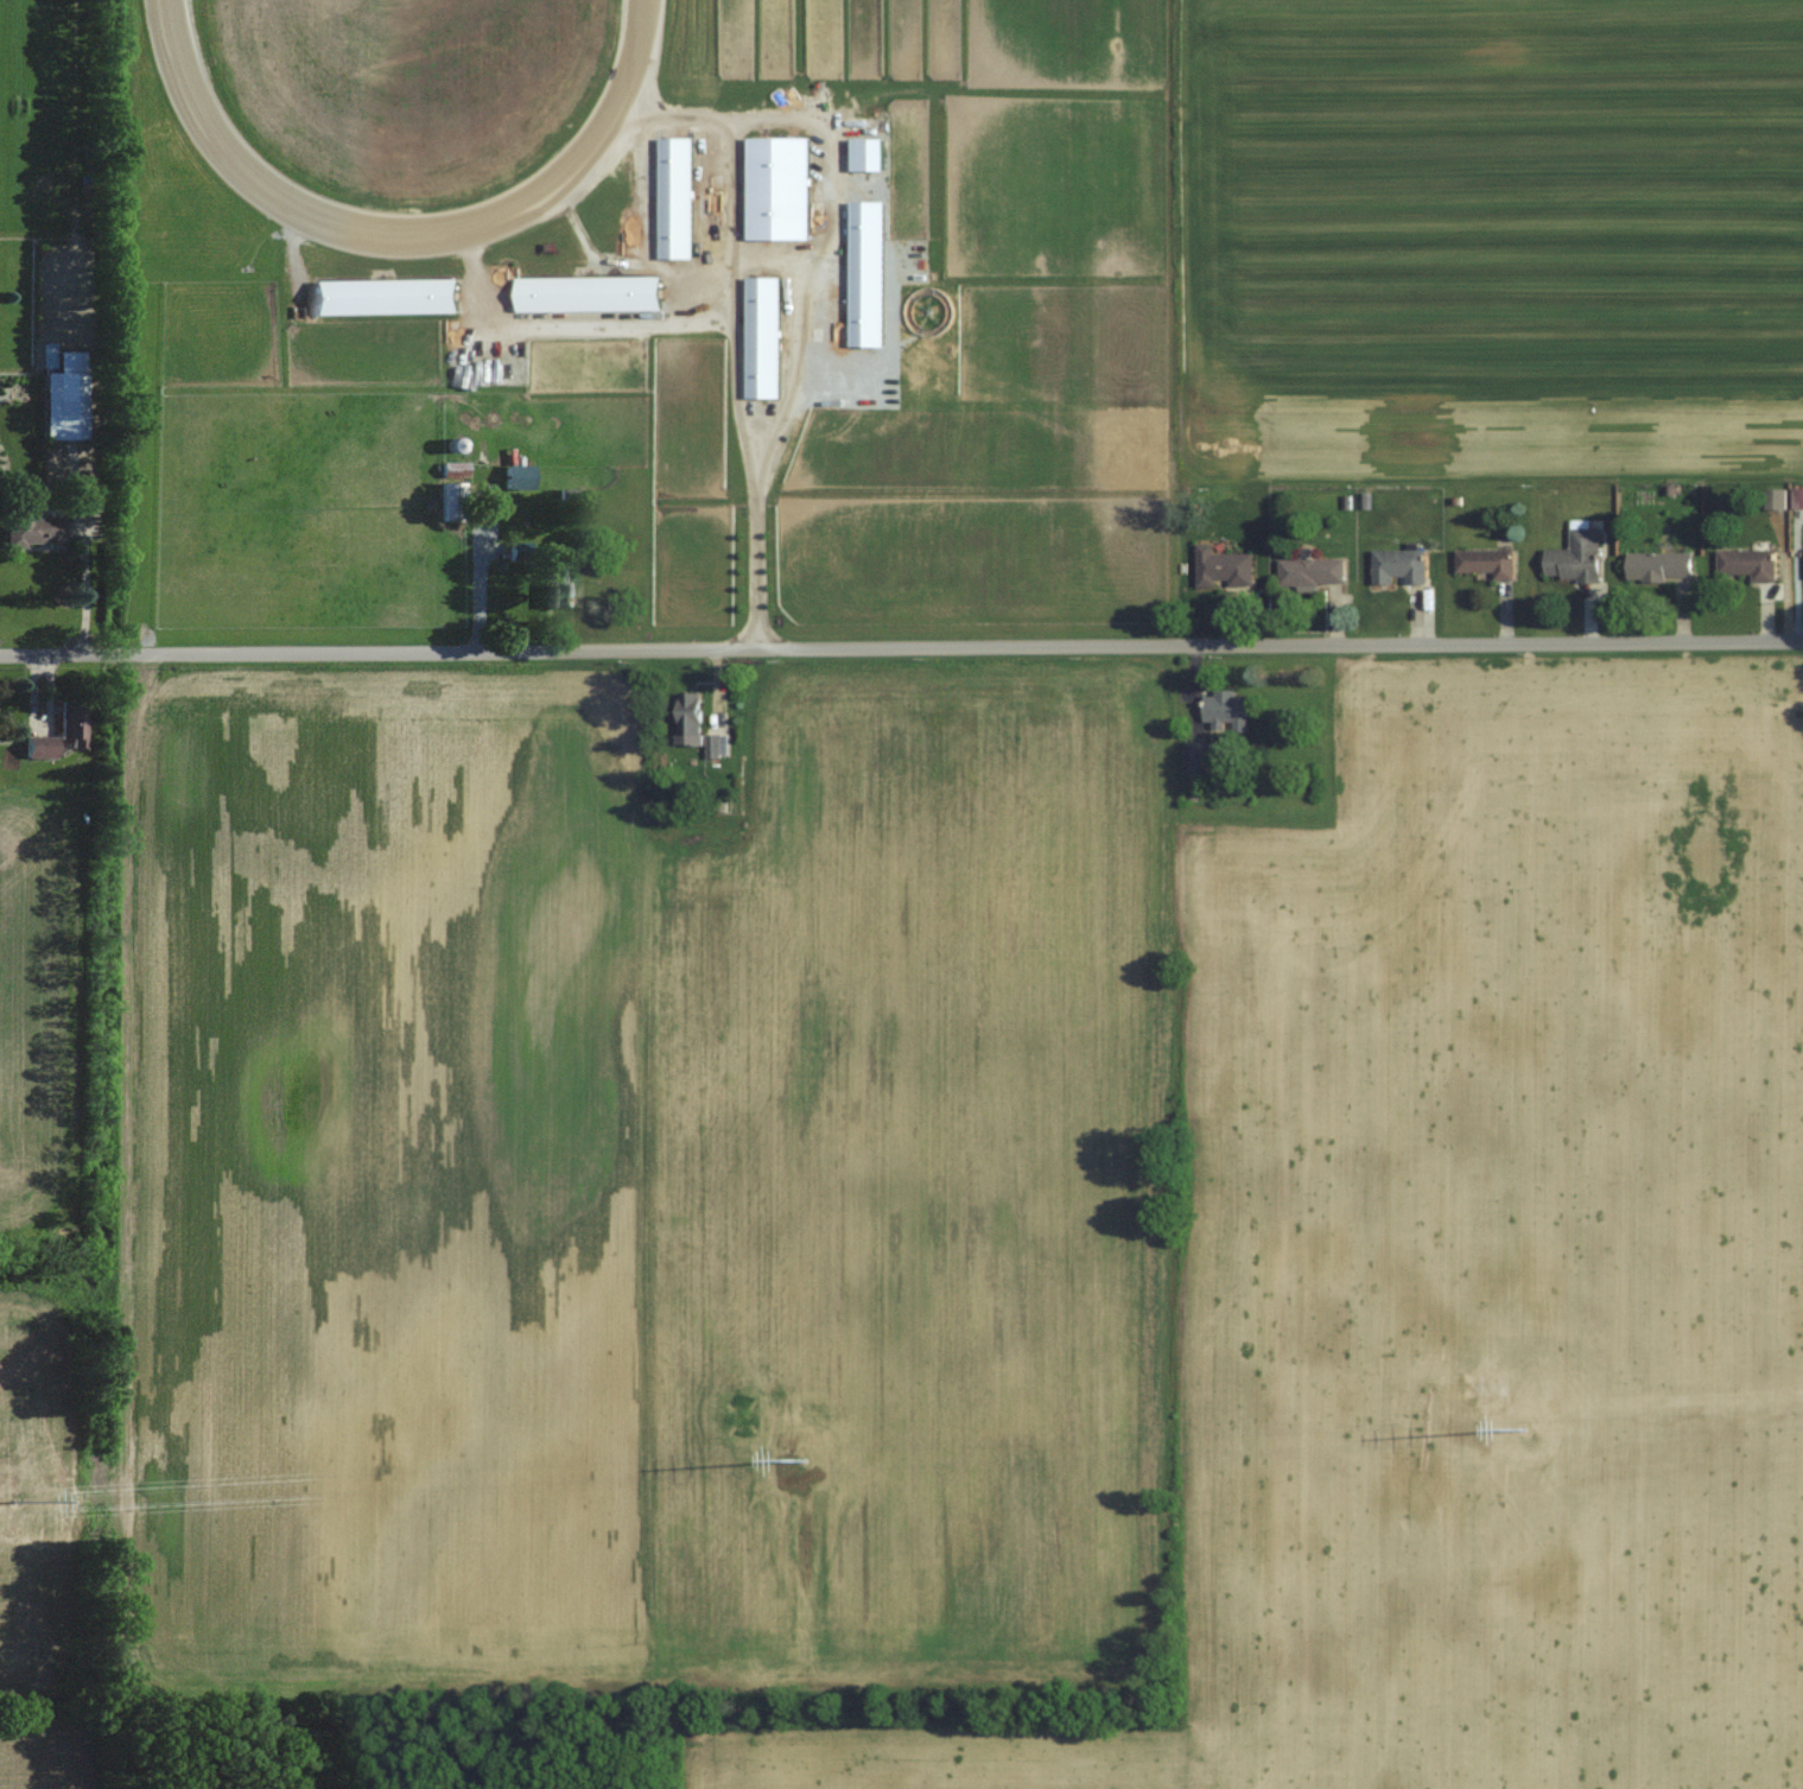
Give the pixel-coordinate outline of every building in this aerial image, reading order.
[(807,136),(744,136),(744,240),(807,240),(807,136)] [(89,439),(88,351),(61,351),(61,372),(48,372),(49,439),(89,439)] [(458,464),(442,464),(442,475),(458,475),(458,464)] [(528,465),(500,465),(500,490),(528,490),(528,465)] [(436,521),(457,521),(457,483),(436,483),(436,521)] [(1783,508),(1783,489),(1765,489),(1765,508),(1783,508)] [(40,517),(40,510),(22,510),(22,516),(9,516),(9,546),(68,545),(68,517),(40,517)] [(1599,528),(1569,528),(1569,550),(1543,550),(1543,580),(1599,580),(1599,528)] [(525,561),(525,543),(504,543),(504,561),(525,561)] [(1196,587),(1252,587),(1251,554),(1212,554),(1212,544),(1195,544),(1196,587)] [(1393,585),(1393,583),(1424,583),(1424,550),(1372,550),(1372,585),(1393,585)] [(1492,580),(1512,580),(1512,550),(1454,550),(1454,574),(1492,574),(1492,580)] [(1751,574),(1751,582),(1774,582),(1774,550),(1717,550),(1717,574),(1751,574)] [(1626,552),(1626,580),(1691,580),(1691,552),(1626,552)] [(1278,558),(1278,586),(1344,586),(1344,558),(1278,558)] [(567,563),(542,563),(542,608),(567,608),(567,563)] [(701,693),(675,693),(675,746),(701,746),(701,693)] [(1246,694),(1203,693),(1203,727),(1222,727),(1222,728),(1245,728),(1246,694)] [(63,747),(87,747),(87,702),(63,702),(63,747)] [(727,735),(709,735),(709,758),(727,758),(727,735)] [(28,759),(59,759),(59,737),(28,737),(28,759)] [(1208,743),(1183,743),(1183,777),(1208,777),(1208,743)]
